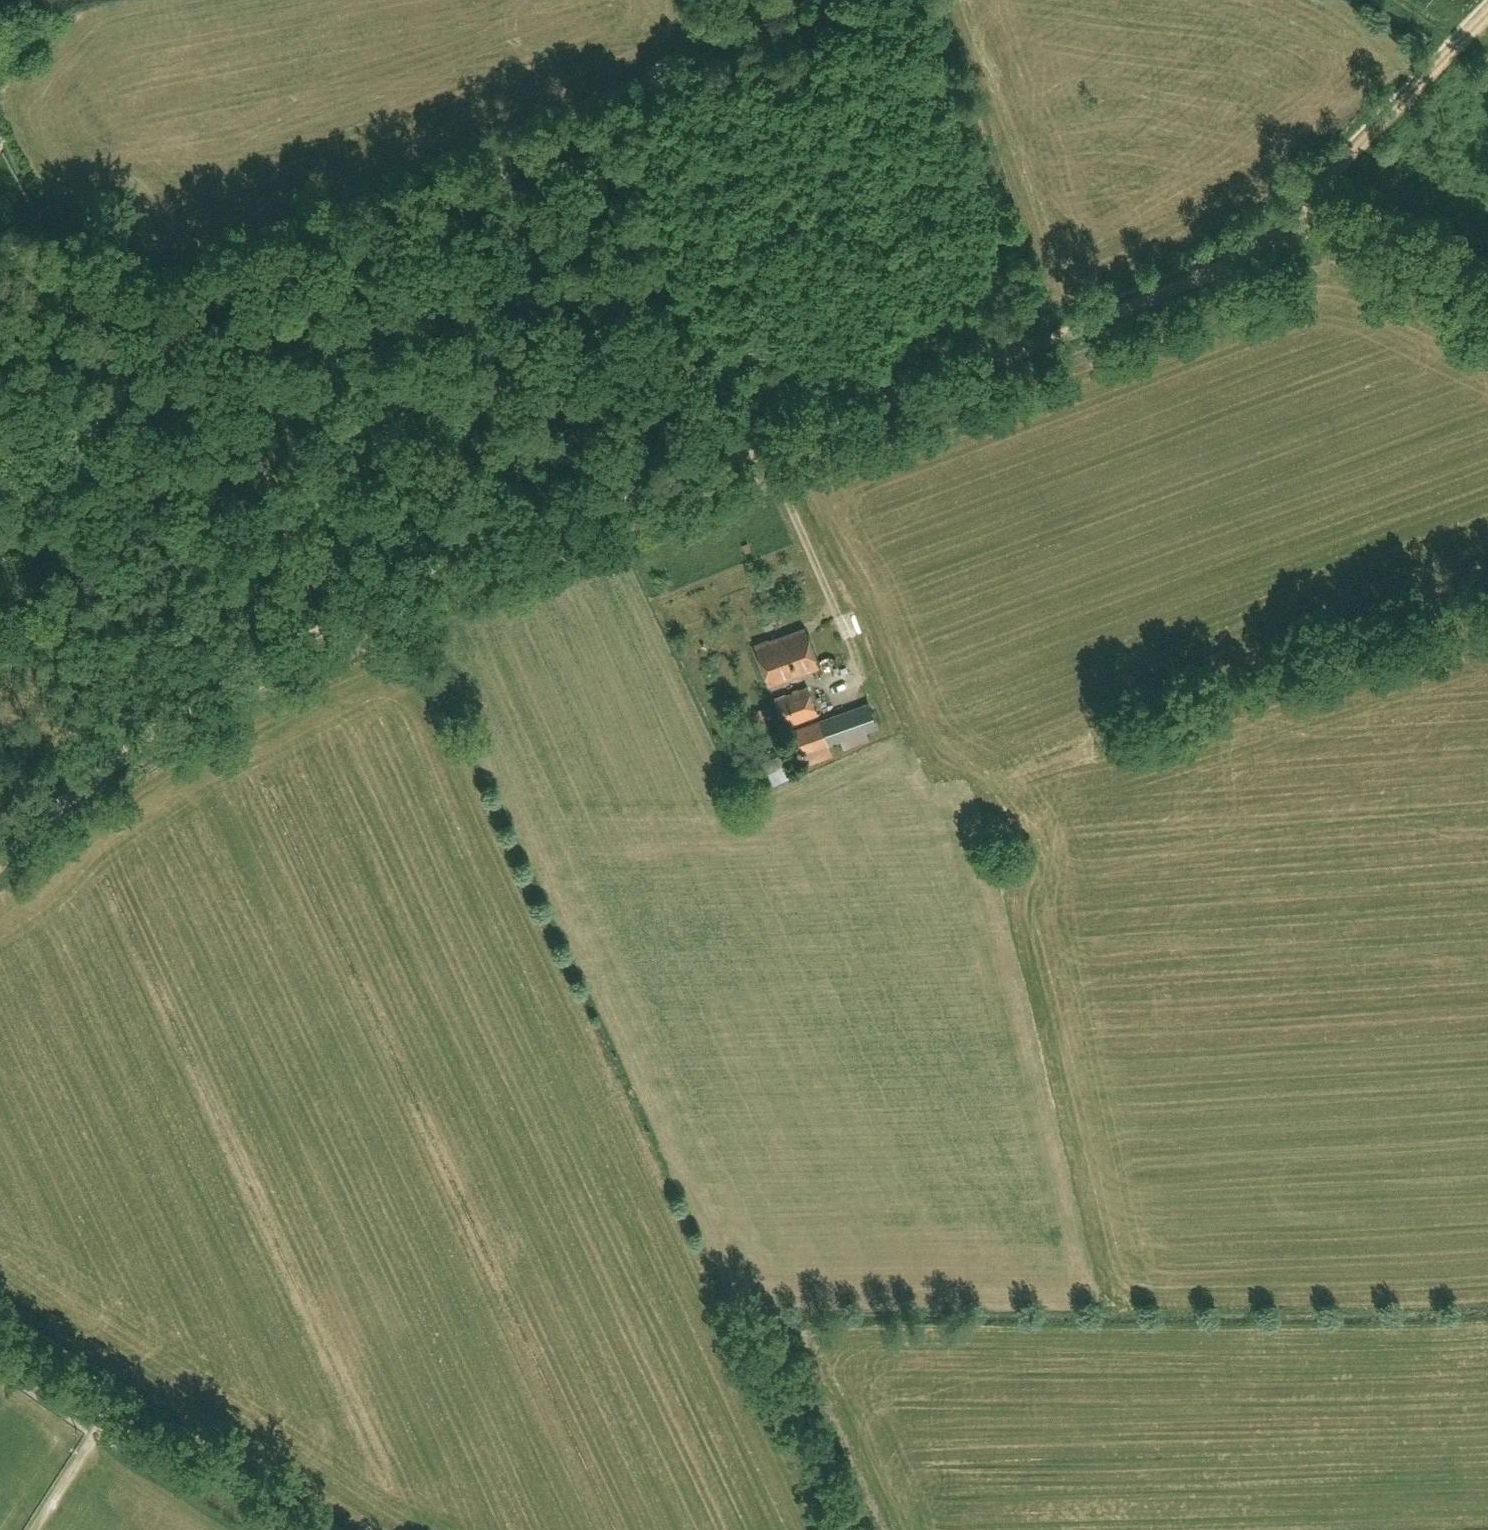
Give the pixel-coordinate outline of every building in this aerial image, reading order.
[(1027,332),(1010,339),(1014,349),(1031,342),(1027,332)] [(770,639),(757,644),(771,684),(820,666),(806,628),(771,641),(770,639)] [(809,686),(777,698),(786,724),(818,712),(809,686)] [(867,732),(880,727),(870,700),(792,728),(807,765),(834,756),(830,745),(842,741),(845,749),(871,739),(867,732)] [(774,785),(796,775),(785,752),(763,762),(774,785)]
